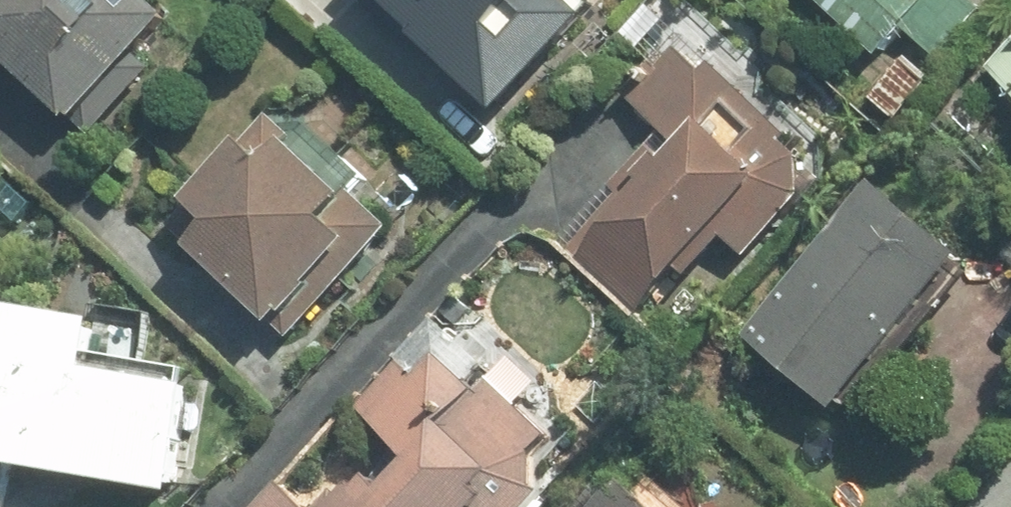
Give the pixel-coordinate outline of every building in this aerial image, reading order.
[(168,0),(0,0),(0,40),(86,121),(185,16),(168,0)] [(416,48),(428,35),(507,113),(600,18),(582,0),(367,0),(416,48)] [(886,58),(911,33),(939,60),(989,9),(980,0),(826,0),(886,58)] [(810,199),(812,148),(728,63),(716,74),(682,40),(627,95),(675,143),(575,243),(648,316),(729,235),(752,257),(810,199)] [(992,66),(1010,83),(1010,46),(992,66)] [(295,96),(279,112),(176,220),(287,326),(369,241),(346,219),(383,180),(295,96)] [(866,191),(834,228),(844,237),(758,336),(849,415),(985,259),(894,180),(876,200),(866,191)] [(189,491),(208,369),(150,360),(158,306),(27,286),(23,307),(0,304),(0,462),(189,491)] [(375,418),(403,441),(376,474),(348,451),(306,500),(283,481),(261,506),(537,506),(546,496),(540,452),(555,434),(492,380),(484,390),(448,359),(431,378),(409,360),(366,410),(375,418)] [(627,472),(597,506),(669,506),(627,472)]
